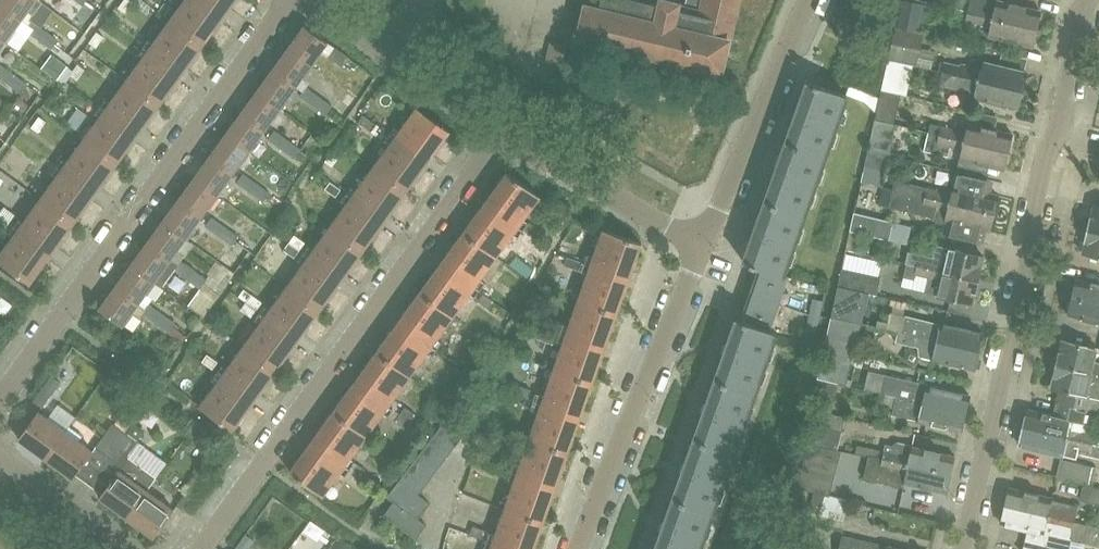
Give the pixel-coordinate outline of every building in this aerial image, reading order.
[(40,0),(1,0),(0,1),(0,4),(21,19),(28,9),(33,13),(42,1),(40,0)] [(118,7),(125,12),(133,2),(130,0),(123,0),(118,7)] [(233,0),(184,0),(176,11),(170,19),(202,43),(233,0)] [(576,37),(721,71),(738,0),(685,0),(684,3),(670,0),(660,0),(659,4),(643,0),(587,0),(586,4),(584,4),(576,37)] [(895,26),(920,32),(924,16),(927,3),(912,0),(901,0),(895,26)] [(1005,0),(969,0),(967,11),(1036,27),(1040,8),(1005,0)] [(165,3),(159,11),(170,19),(176,11),(165,3)] [(5,41),(21,19),(0,4),(0,37),(5,41)] [(1032,45),(1036,27),(967,11),(964,21),(989,27),(988,35),(1032,45)] [(159,103),(186,65),(202,43),(170,19),(154,41),(148,37),(138,52),(143,56),(126,79),(159,103)] [(38,38),(44,30),(31,20),(25,29),(38,38)] [(304,24),(287,47),(312,63),(321,50),(328,41),(305,25),(304,24)] [(896,28),(889,58),(907,62),(931,67),(934,53),(919,50),(922,34),(896,28)] [(58,39),(44,30),(38,38),(52,48),(58,39)] [(97,31),(89,41),(96,46),(104,36),(97,31)] [(989,41),(980,39),(978,46),(987,48),(989,41)] [(550,40),(545,60),(562,64),(566,43),(550,40)] [(859,48),(846,43),(841,55),(861,63),(865,51),(859,48)] [(287,47),(272,67),(296,85),(304,90),(307,86),(310,82),(302,77),(312,63),(287,47)] [(344,66),(350,57),(337,48),(330,57),(344,66)] [(51,54),(41,67),(58,80),(68,66),(51,54)] [(883,88),(901,93),(908,94),(914,64),(889,59),(883,88)] [(980,68),(954,62),(942,60),(940,70),(1021,88),(1026,70),(982,59),(980,68)] [(6,82),(13,73),(0,63),(0,77),(6,82)] [(78,63),(70,74),(77,79),(85,68),(78,63)] [(272,67),(257,88),(280,106),(296,85),(272,67)] [(1017,106),(1021,88),(940,70),(936,86),(973,94),(973,96),(1017,106)] [(13,73),(6,82),(20,91),(26,82),(13,73)] [(100,115),(85,137),(117,161),(159,103),(126,79),(110,101),(105,98),(95,112),(100,115)] [(808,80),(797,110),(836,124),(846,94),(808,80)] [(307,86),(304,90),(301,95),(314,104),(321,95),(307,86)] [(264,129),(280,106),(257,88),(240,111),(264,129)] [(877,114),(876,119),(895,124),(901,93),(883,88),(881,96),(877,114)] [(863,100),(877,114),(881,96),(866,91),(863,100)] [(321,95),(314,104),(328,114),(334,105),(321,95)] [(18,96),(10,108),(20,115),(28,104),(18,96)] [(389,142),(372,165),(406,187),(449,128),(416,104),(399,128),(394,124),(384,138),(389,142)] [(824,156),(836,124),(797,110),(785,142),(824,156)] [(264,129),(240,111),(225,132),(248,150),(264,129)] [(374,121),(363,113),(357,121),(368,129),(374,121)] [(39,116),(31,126),(39,131),(46,121),(39,116)] [(869,151),(889,156),(896,126),(876,121),(869,151)] [(1011,131),(995,127),(967,121),(965,131),(930,123),(928,132),(1006,150),(1011,131)] [(268,139),(281,148),(288,139),(275,130),(268,139)] [(233,171),(248,150),(225,132),(210,153),(233,171)] [(1003,167),(1006,150),(928,132),(924,150),(948,156),(951,145),(961,148),(959,157),(1003,167)] [(74,220),(117,161),(85,137),(68,160),(62,156),(56,165),(40,153),(35,160),(51,172),(52,170),(57,174),(41,197),(74,220)] [(301,149),(288,139),(281,148),(295,158),(301,149)] [(775,172),(814,186),(824,156),(785,142),(775,172)] [(333,150),(326,161),(332,166),(340,155),(333,150)] [(886,170),(889,156),(869,151),(862,182),(876,185),(879,169),(886,170)] [(218,192),(233,171),(210,153),(195,174),(218,192)] [(388,213),(406,187),(372,165),(356,188),(351,184),(340,198),(345,202),(328,226),(362,248),(378,225),(388,213)] [(894,178),(892,188),(992,211),(997,193),(989,191),(992,179),(986,177),(956,170),(955,174),(953,182),(951,191),(894,178)] [(497,253),(540,194),(507,171),(465,229),(497,253)] [(803,216),(814,186),(775,172),(764,202),(803,216)] [(237,182),(250,192),(256,183),(243,173),(237,182)] [(178,197),(201,215),(218,192),(195,174),(178,197)] [(270,192),(256,183),(250,192),(263,201),(270,192)] [(341,192),(330,184),(325,191),(336,198),(341,192)] [(988,229),(992,211),(892,188),(888,204),(935,215),(937,221),(944,223),(942,232),(981,241),(984,228),(988,229)] [(56,245),(74,220),(41,197),(24,220),(19,216),(8,231),(14,234),(0,253),(0,260),(30,281),(46,259),(47,258),(56,245)] [(186,236),(201,215),(178,197),(163,218),(186,236)] [(793,246),(803,216),(764,202),(754,232),(793,246)] [(1087,228),(1098,231),(1098,206),(1093,205),(1087,228)] [(0,213),(10,221),(16,214),(5,206),(0,213)] [(855,212),(851,230),(847,248),(856,250),(860,232),(890,240),(894,222),(855,212)] [(0,213),(0,225),(5,228),(10,221),(0,213)] [(205,225),(219,235),(225,226),(212,216),(205,225)] [(163,218),(146,241),(169,259),(186,236),(163,218)] [(530,223),(525,229),(535,237),(540,230),(530,223)] [(239,236),(225,226),(219,235),(232,245),(239,236)] [(345,271),(362,248),(328,226),(313,247),(307,243),(302,250),(297,258),(303,261),(286,284),(320,306),(336,284),(345,271)] [(641,241),(604,228),(594,255),(587,253),(581,269),(588,272),(578,299),(616,312),(641,241)] [(1087,228),(1081,253),(1098,257),(1098,231),(1087,228)] [(497,253),(465,229),(420,290),(453,314),(470,290),(476,294),(480,288),(485,282),(486,280),(480,276),(497,253)] [(759,266),(783,273),(793,246),(754,232),(744,261),(759,266)] [(288,241),(299,248),(304,241),(294,233),(288,241)] [(174,269),(177,265),(169,259),(146,241),(129,264),(153,281),(162,287),(170,274),(174,269)] [(294,256),(299,248),(288,241),(283,248),(294,256)] [(907,262),(916,264),(977,279),(982,255),(948,246),(936,243),(933,256),(908,250),(905,262),(907,262)] [(192,269),(181,260),(177,265),(174,269),(186,278),(192,269)] [(971,302),(977,279),(916,264),(907,262),(903,277),(927,282),(925,291),(936,294),(971,302)] [(129,264),(114,285),(138,302),(153,281),(129,264)] [(787,274),(783,273),(759,266),(749,292),(777,302),(787,274)] [(841,268),(838,283),(877,293),(881,277),(879,277),(841,268)] [(201,281),(204,277),(192,269),(186,278),(197,286),(201,281)] [(1098,302),(1098,282),(1076,277),(1072,296),(1098,302)] [(197,286),(185,303),(203,316),(219,294),(201,281),(197,286)] [(862,322),(886,328),(888,321),(879,319),(885,294),(877,293),(838,283),(831,314),(862,322)] [(243,344),(277,366),(292,345),(301,332),(320,306),(286,284),(271,306),(266,302),(255,317),(260,320),(243,344)] [(130,313),(138,302),(114,285),(99,306),(123,323),(130,313)] [(453,314),(420,290),(378,349),(410,373),(426,350),(433,355),(443,340),(437,336),(453,314)] [(257,307),(262,300),(252,292),(247,300),(257,307)] [(483,292),(478,299),(489,307),(494,300),(483,292)] [(749,292),(740,318),(768,328),(777,302),(749,292)] [(1072,296),(1068,314),(1098,321),(1098,302),(1072,296)] [(813,298),(809,314),(820,317),(823,300),(813,298)] [(592,381),(616,312),(578,299),(570,324),(548,317),(545,326),(541,325),(539,333),(564,341),(554,368),(592,381)] [(257,307),(247,300),(241,307),(252,315),(257,307)] [(143,313),(155,321),(161,312),(150,303),(147,308),(143,313)] [(161,312),(155,321),(166,329),(170,324),(173,320),(161,312)] [(820,317),(809,314),(806,331),(816,333),(820,317)] [(854,351),(858,336),(862,322),(831,314),(824,344),(854,351)] [(902,331),(910,333),(978,350),(982,331),(941,321),(941,323),(906,315),(902,331)] [(776,331),(768,328),(740,318),(737,317),(727,345),(766,359),(776,331)] [(973,368),(978,350),(910,333),(908,342),(933,348),(931,357),(973,368)] [(1098,373),(1098,362),(1094,360),(1097,348),(1061,340),(1056,363),(1098,373)] [(217,380),(200,404),(232,427),(249,405),(259,391),(277,366),(243,344),(227,366),(222,363),(217,370),(212,377),(217,380)] [(824,344),(816,378),(838,383),(842,365),(851,367),(854,351),(824,344)] [(727,345),(717,374),(756,387),(766,359),(727,345)] [(334,409),(366,433),(383,409),(389,414),(400,399),(394,395),(410,373),(378,349),(334,409)] [(208,353),(203,360),(214,368),(219,360),(208,353)] [(1056,402),(1094,411),(1097,399),(1098,399),(1098,373),(1056,363),(1050,387),(1059,389),(1056,402)] [(567,452),(582,408),(592,381),(554,368),(545,394),(538,392),(532,408),(539,410),(529,438),(567,452)] [(885,373),(880,391),(964,411),(968,392),(885,373)] [(61,380),(52,374),(34,399),(42,405),(61,380)] [(745,417),(756,387),(717,374),(707,404),(745,417)] [(838,383),(816,378),(809,408),(831,413),(838,383)] [(515,392),(528,397),(531,389),(518,384),(515,392)] [(959,429),(964,411),(880,391),(877,405),(893,408),(892,413),(959,429)] [(1095,411),(1094,411),(1056,402),(1053,414),(1028,408),(1023,427),(1092,443),(1095,434),(1090,433),(1095,411)] [(406,404),(401,411),(412,419),(417,411),(406,404)] [(707,404),(696,434),(735,447),(745,417),(707,404)] [(829,429),(841,432),(845,416),(831,413),(809,408),(801,442),(825,446),(829,429)] [(334,409),(290,470),(323,493),(340,469),(346,473),(349,469),(355,461),(356,459),(350,455),(366,433),(334,409)] [(46,457),(66,429),(39,410),(19,437),(46,457)] [(412,419),(401,411),(396,418),(407,426),(412,419)] [(192,415),(184,426),(205,440),(212,429),(192,415)] [(110,454),(124,433),(112,424),(97,445),(110,454)] [(94,449),(80,439),(83,435),(69,425),(66,429),(46,457),(74,477),(94,449)] [(1092,443),(1023,427),(1019,445),(1062,455),(1064,445),(1089,451),(1089,455),(1098,457),(1098,445),(1092,443)] [(124,433),(110,454),(118,460),(122,463),(137,443),(124,433)] [(723,480),(735,447),(696,434),(684,467),(723,480)] [(543,520),(567,452),(529,438),(520,464),(514,462),(508,478),(515,480),(505,507),(543,520)] [(881,457),(950,473),(954,454),(910,444),(897,441),(892,445),(885,443),(883,449),(881,457)] [(814,491),(827,494),(830,495),(834,480),(820,477),(827,447),(825,446),(801,442),(792,486),(814,491)] [(904,481),(946,490),(950,473),(881,457),(868,454),(863,476),(903,485),(904,481)] [(1058,478),(1083,484),(1089,486),(1093,466),(1063,459),(1058,478)] [(355,461),(349,469),(362,478),(368,470),(355,461)] [(684,467),(673,500),(712,513),(723,480),(684,467)] [(100,496),(128,515),(147,488),(120,468),(100,496)] [(1089,486),(1083,484),(1079,499),(1098,503),(1098,488),(1089,486)] [(1009,487),(1005,505),(1074,520),(1077,506),(1052,500),(1053,497),(1009,487)] [(128,515),(155,535),(175,508),(147,488),(128,515)] [(831,496),(830,495),(827,494),(821,515),(845,522),(845,521),(850,500),(831,496)] [(701,543),(712,513),(673,500),(662,530),(701,543)] [(1001,522),(1028,529),(1024,548),(1066,548),(1070,535),(1097,543),(1098,537),(1098,536),(1098,527),(1074,520),(1005,505),(1001,522)] [(543,520),(505,507),(496,533),(489,530),(484,547),(490,548),(532,548),(543,520)] [(803,548),(811,548),(815,533),(810,532),(814,513),(790,507),(782,544),(803,548)] [(469,534),(483,539),(486,530),(472,525),(469,534)] [(655,548),(699,548),(701,543),(662,530),(655,548)] [(238,546),(241,548),(247,548),(255,538),(246,532),(236,546),(238,546)] [(886,543),(886,545),(841,535),(838,548),(910,548),(886,543)] [(335,540),(329,548),(348,548),(335,540)]
